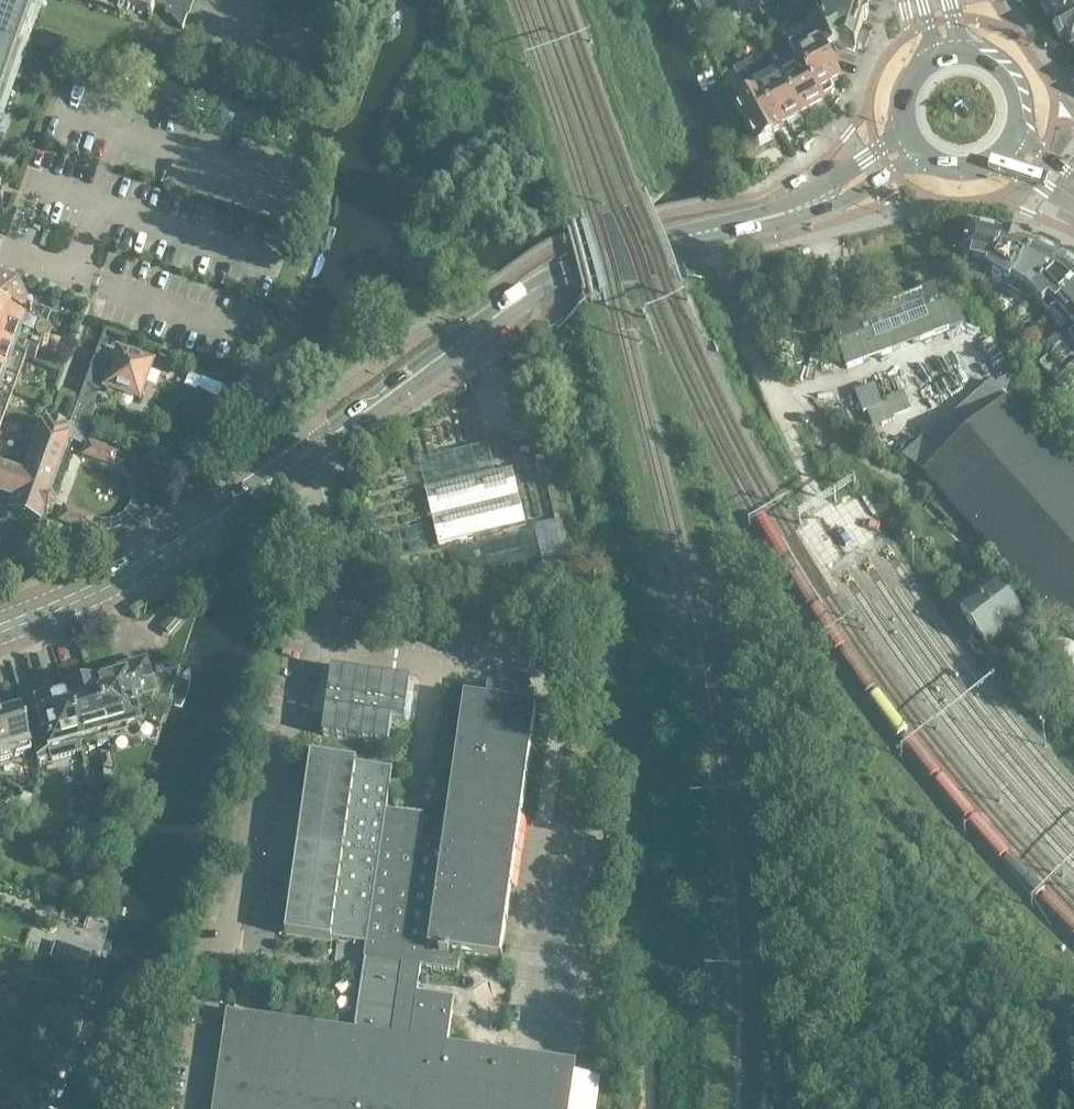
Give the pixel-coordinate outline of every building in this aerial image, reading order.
[(38,0),(0,0),(0,108),(38,0)] [(151,15),(154,6),(166,10),(164,17),(171,19),(182,31),(192,0),(107,0),(151,15)] [(762,17),(771,13),(765,0),(753,0),(762,17)] [(820,20),(810,26),(819,44),(822,42),(826,49),(832,44),(839,41),(856,46),(863,20),(867,18),(869,13),(867,8),(869,0),(846,0),(821,14),(818,16),(820,20)] [(816,4),(821,14),(846,0),(823,0),(816,4)] [(1040,4),(1041,6),(1047,7),(1053,16),(1051,23),(1053,27),(1073,14),(1073,0),(1046,0),(1040,4)] [(741,8),(728,15),(734,28),(748,21),(741,8)] [(801,15),(805,23),(812,19),(807,11),(801,15)] [(1053,27),(1055,29),(1062,30),(1073,47),(1073,46),(1073,14),(1053,27)] [(809,49),(798,55),(818,92),(841,80),(824,49),(826,49),(822,42),(819,44),(810,26),(808,22),(798,28),(809,49)] [(792,74),(781,80),(801,117),(812,111),(814,113),(825,107),(818,92),(798,55),(785,61),(792,74)] [(754,59),(745,64),(754,82),(757,87),(764,83),(762,78),(763,77),(754,59)] [(745,64),(736,68),(745,86),(754,82),(745,64)] [(781,80),(759,92),(782,134),(784,133),(781,128),(790,123),(791,126),(803,119),(801,117),(781,80)] [(759,92),(735,106),(748,130),(758,147),(782,134),(759,92)] [(960,233),(953,240),(965,252),(964,256),(983,281),(990,270),(993,266),(1000,253),(1004,236),(999,235),(996,232),(989,230),(985,231),(971,227),(969,236),(960,233)] [(1005,236),(1004,236),(1000,253),(993,266),(995,267),(994,272),(1003,278),(1006,275),(1015,280),(1016,278),(1016,277),(1035,252),(1036,247),(1021,242),(1020,236),(1011,233),(1007,236),(1005,236)] [(1036,247),(1035,252),(1016,277),(1016,278),(1015,280),(1026,287),(1028,286),(1034,294),(1043,287),(1051,280),(1063,260),(1050,254),(1048,250),(1042,247),(1038,248),(1036,247)] [(1034,294),(1051,312),(1073,291),(1073,265),(1069,261),(1065,261),(1063,260),(1051,280),(1043,287),(1034,294)] [(26,358),(35,361),(39,350),(42,351),(47,349),(49,343),(46,338),(44,337),(48,326),(27,319),(28,315),(15,289),(0,283),(0,431),(26,358)] [(941,299),(936,287),(832,326),(847,368),(967,323),(953,296),(941,299)] [(1051,312),(1063,325),(1069,320),(1073,326),(1073,291),(1051,312)] [(1028,334),(1039,324),(1033,317),(1022,327),(1028,334)] [(1052,351),(1065,339),(1058,332),(1045,344),(1052,351)] [(105,387),(138,398),(151,362),(118,351),(114,362),(108,360),(103,374),(109,376),(105,387)] [(925,474),(931,481),(918,492),(936,512),(938,510),(950,522),(960,513),(1064,631),(1073,642),(1073,467),(1011,400),(1030,382),(1018,367),(997,385),(993,381),(926,440),(924,438),(903,457),(925,474)] [(1073,377),(1073,375),(1068,369),(1062,375),(1069,382),(1073,377)] [(865,414),(868,413),(874,429),(896,421),(895,418),(913,411),(905,392),(887,399),(889,403),(883,406),(875,385),(857,392),(865,414)] [(67,433),(62,431),(63,430),(51,426),(51,427),(45,425),(43,430),(39,429),(22,478),(0,470),(0,512),(39,526),(43,515),(46,516),(52,513),(54,506),(52,500),(48,498),(69,439),(66,438),(68,433),(67,433)] [(57,521),(90,532),(92,528),(101,532),(112,531),(118,529),(125,526),(131,522),(136,518),(140,512),(143,505),(145,499),(145,494),(145,487),(144,482),(143,477),(142,474),(139,468),(136,465),(127,457),(118,454),(120,450),(87,439),(81,455),(114,467),(115,464),(119,465),(121,466),(125,471),(130,477),(131,480),(133,485),(133,489),(134,494),(133,497),(132,501),(130,506),(127,510),(123,513),(119,516),(115,518),(110,519),(100,520),(95,518),(96,516),(64,504),(57,521)] [(527,525),(514,469),(427,491),(441,547),(527,525)] [(541,549),(546,570),(567,565),(562,544),(541,549)] [(994,585),(962,610),(989,646),(1021,621),(994,585)] [(1073,643),(1071,641),(1068,639),(1065,638),(1062,638),(1059,638),(1058,638),(1055,639),(1052,641),(1051,642),(1048,644),(1047,645),(1047,646),(1046,648),(1045,649),(1044,652),(1044,655),(1044,656),(1044,658),(1044,659),(1045,661),(1046,664),(1047,665),(1047,666),(1050,669),(1052,670),(1055,672),(1058,673),(1061,673),(1064,673),(1067,672),(1070,671),(1071,670),(1073,669),(1073,668),(1073,643)] [(90,683),(103,732),(135,724),(129,700),(151,694),(143,663),(115,670),(117,676),(90,683)] [(332,670),(322,736),(401,747),(411,681),(332,670)] [(1058,676),(1046,687),(1061,703),(1072,693),(1058,676)] [(62,690),(75,739),(94,734),(98,747),(107,744),(103,732),(90,683),(62,690)] [(75,739),(62,690),(43,695),(44,700),(33,703),(41,733),(29,736),(35,760),(61,754),(59,748),(76,743),(75,739)] [(214,1108),(571,1108),(578,1061),(449,1043),(455,999),(418,994),(422,967),(459,973),(462,954),(502,960),(538,708),(516,705),(518,694),(489,690),(488,701),(466,698),(445,844),(421,841),(425,817),(388,812),(394,770),(358,765),(358,763),(313,757),(287,935),(332,941),(333,940),(367,944),(365,959),(355,1030),(228,1012),(214,1108)] [(19,754),(25,742),(16,710),(0,715),(0,760),(19,754)] [(111,769),(109,754),(100,755),(102,770),(111,769)] [(0,811),(0,822),(18,828),(30,796),(21,792),(19,799),(4,802),(0,811)]
